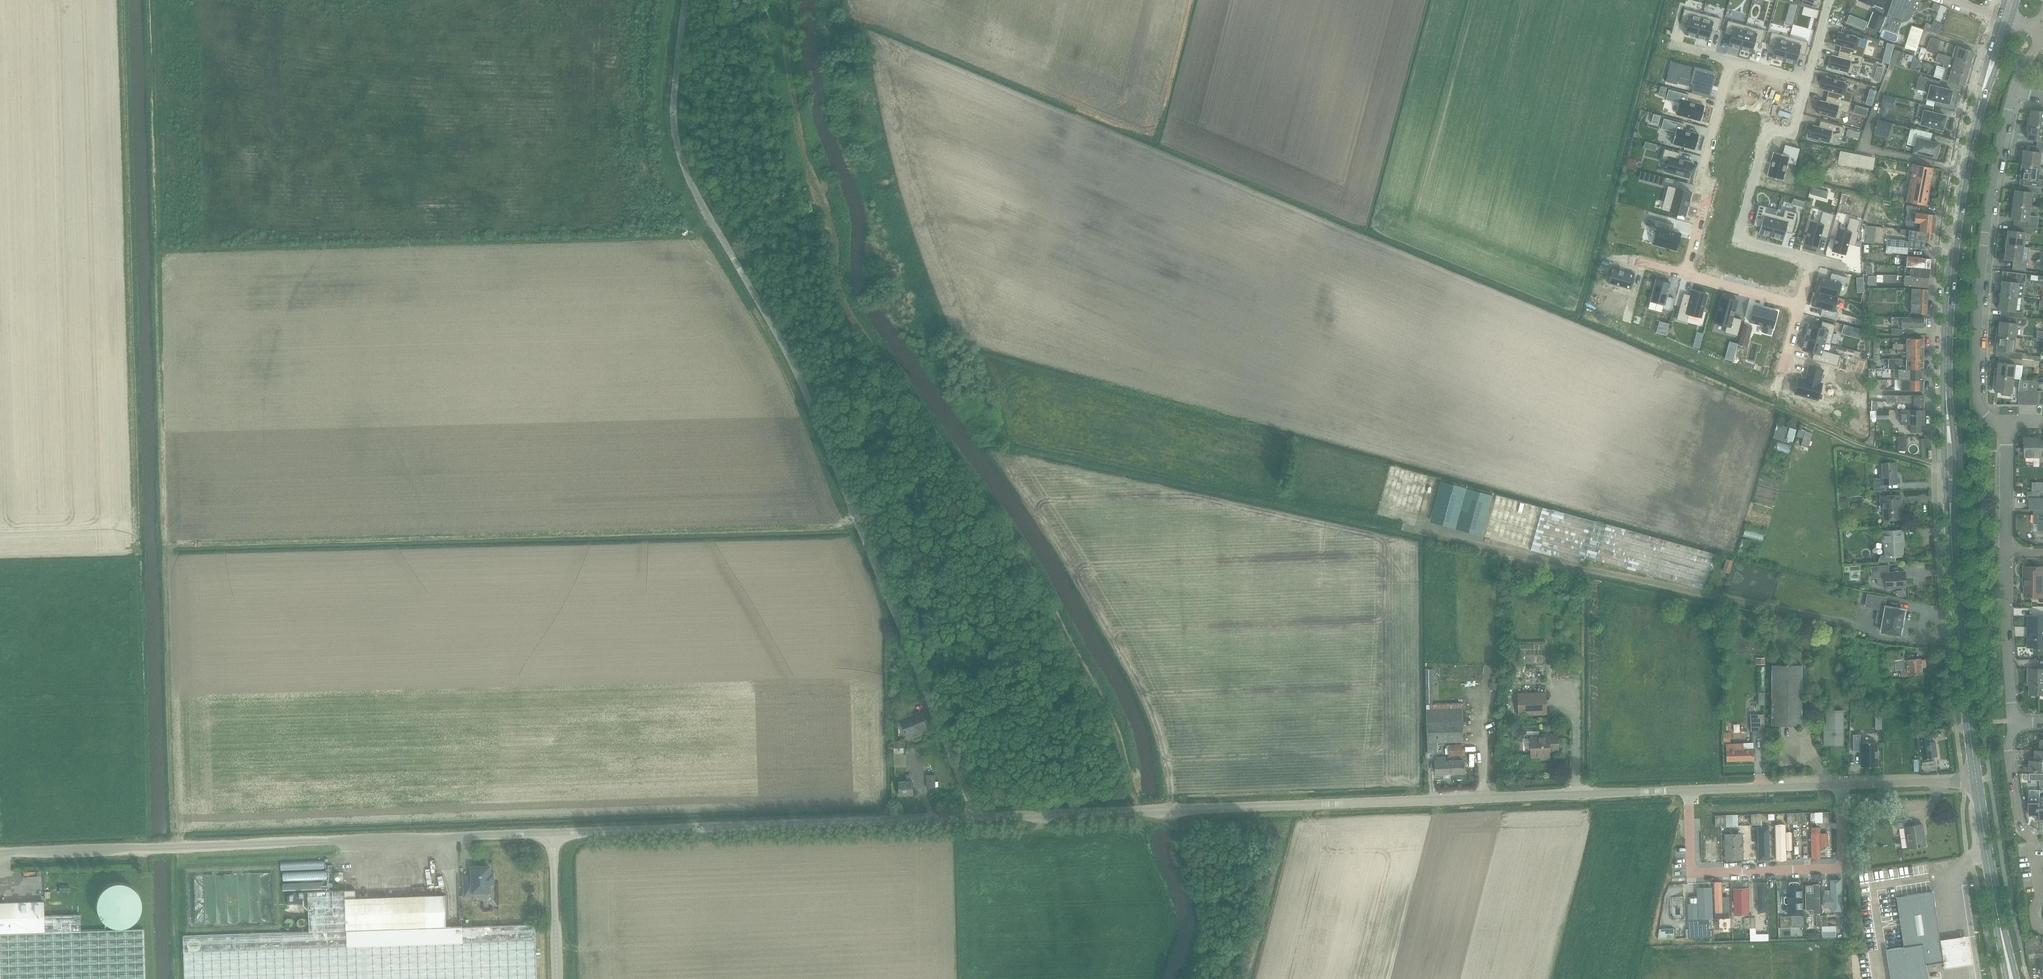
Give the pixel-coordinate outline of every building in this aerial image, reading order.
[(1882,28),(1897,33),(1906,7),(1914,10),(1914,9),(1917,10),(1919,8),(1922,2),(1918,1),(1918,0),(1892,0),(1888,13),(1882,28)] [(1684,8),(1680,22),(1687,24),(1684,34),(1696,37),(1702,13),(1684,8)] [(1702,13),(1696,37),(1708,40),(1711,30),(1717,32),(1721,18),(1702,13)] [(1873,13),(1868,26),(1879,31),(1885,18),(1873,13)] [(1728,20),(1724,33),(1731,35),(1728,46),(1740,49),(1746,25),(1728,20)] [(1746,25),(1740,49),(1751,52),(1754,41),(1761,43),(1765,30),(1746,25)] [(1923,31),(1911,26),(1906,43),(1917,47),(1923,31)] [(1840,28),(1837,41),(1842,42),(1840,48),(1864,54),(1866,44),(1856,41),(1858,33),(1840,28)] [(1771,32),(1768,45),(1775,47),(1772,57),(1783,60),(1790,37),(1771,32)] [(1790,37),(1783,60),(1795,64),(1798,53),(1805,55),(1808,42),(1790,37)] [(1937,53),(1941,41),(1932,38),(1930,39),(1926,50),(1937,53)] [(1955,46),(1952,57),(1970,63),(1974,51),(1955,46)] [(1921,47),(1918,59),(1922,60),(1926,49),(1921,47)] [(1833,52),(1830,65),(1848,70),(1850,62),(1861,65),(1864,54),(1840,48),(1839,54),(1833,52)] [(1900,51),(1896,62),(1900,64),(1904,53),(1900,51)] [(1951,70),(1966,75),(1970,63),(1952,57),(1938,53),(1935,61),(1944,64),(1943,67),(1951,70)] [(1671,61),(1666,81),(1676,83),(1678,74),(1692,78),(1691,83),(1702,86),(1703,83),(1712,85),(1715,73),(1695,68),(1695,67),(1695,68),(1671,62),(1672,61),(1671,61)] [(1951,70),(1943,67),(1934,65),(1932,73),(1948,78),(1948,81),(1963,86),(1966,75),(1951,70)] [(1951,94),(1952,91),(1938,87),(1939,81),(1919,76),(1915,89),(1928,92),(1927,99),(1948,104),(1949,101),(1951,101),(1953,94),(1951,94)] [(1827,77),(1823,89),(1829,91),(1827,97),(1851,103),(1853,93),(1843,90),(1845,82),(1827,77)] [(1660,87),(1658,95),(1664,96),(1666,88),(1660,87)] [(1695,88),(1693,93),(1705,97),(1706,91),(1695,88)] [(1668,89),(1665,100),(1680,103),(1677,114),(1700,120),(1704,105),(1687,100),(1689,94),(1668,89)] [(1870,89),(1868,97),(1873,99),(1876,91),(1870,89)] [(1896,98),(1884,95),(1881,105),(1893,108),(1896,98)] [(1820,101),(1817,113),(1835,118),(1837,110),(1848,113),(1851,103),(1827,97),(1826,102),(1820,101)] [(1933,107),(1919,104),(1916,117),(1922,118),(1920,124),(1942,129),(1943,126),(1945,127),(1946,119),(1944,119),(1945,116),(1931,113),(1933,107)] [(2030,111),(2028,125),(2042,127),(2042,113),(2030,111)] [(1653,114),(1651,123),(1658,125),(1660,116),(1653,114)] [(1664,118),(1661,129),(1675,132),(1672,143),(1695,150),(1699,134),(1682,130),(1684,123),(1664,118)] [(1889,130),(1891,123),(1877,120),(1876,127),(1889,130)] [(1813,125),(1810,137),(1832,143),(1834,136),(1841,138),(1844,127),(1820,121),(1818,127),(1813,125)] [(2028,125),(2027,139),(2037,140),(2036,146),(2042,147),(2042,127),(2028,125)] [(1927,132),(1910,128),(1907,143),(1915,145),(1913,152),(1935,157),(1936,154),(1938,155),(1940,148),(1938,147),(1939,144),(1925,140),(1927,132)] [(1774,152),(1767,176),(1783,180),(1787,162),(1795,164),(1799,149),(1785,145),(1782,154),(1774,152)] [(2036,146),(2035,152),(2023,150),(2021,165),(2039,167),(2041,153),(2042,153),(2042,147),(2036,146)] [(1665,149),(1662,159),(1668,160),(1665,171),(1688,178),(1693,162),(1678,158),(1679,153),(1665,149)] [(1848,153),(1846,164),(1857,166),(1858,155),(1848,153)] [(1906,202),(1916,203),(1926,205),(1933,168),(1914,164),(1906,202)] [(2039,167),(2021,165),(2019,179),(2028,180),(2027,186),(2041,188),(2042,181),(2038,181),(2039,167)] [(1649,174),(1648,181),(1663,185),(1665,178),(1649,174)] [(1668,186),(1664,201),(1672,203),(1670,211),(1685,215),(1691,192),(1668,186)] [(2013,205),(2031,207),(2032,193),(2040,194),(2041,188),(2027,186),(2026,192),(2014,190),(2013,205)] [(1813,187),(1811,194),(1817,196),(1819,189),(1813,187)] [(1759,204),(1753,225),(1760,227),(1758,233),(1771,236),(1776,215),(1764,211),(1765,206),(1759,204)] [(1921,222),(1935,224),(1935,215),(1922,213),(1917,213),(1917,206),(1907,205),(1906,212),(1907,212),(1906,220),(1921,222)] [(2029,216),(2031,207),(2013,205),(2011,218),(2020,219),(2019,225),(2037,227),(2038,217),(2029,216)] [(1776,215),(1771,236),(1783,239),(1786,229),(1793,231),(1798,213),(1785,209),(1783,216),(1776,215)] [(1810,221),(1804,243),(1818,247),(1820,236),(1827,238),(1834,214),(1822,211),(1819,223),(1810,221)] [(1647,216),(1645,224),(1652,226),(1654,218),(1647,216)] [(1838,229),(1832,250),(1845,254),(1848,243),(1855,245),(1859,231),(1857,231),(1860,220),(1849,217),(1846,231),(1838,229)] [(1921,222),(1906,220),(1906,227),(1914,228),(1914,222),(1921,223),(1920,231),(1934,233),(1935,224),(1921,222)] [(1657,227),(1653,244),(1677,250),(1682,233),(1672,230),(1673,224),(1664,221),(1662,228),(1657,227)] [(2006,244),(2024,246),(2025,233),(2032,234),(2033,228),(2036,228),(2037,227),(2019,225),(2018,231),(2007,230),(2006,244)] [(1908,239),(1919,240),(1933,242),(1934,233),(1920,231),(1901,229),(1900,234),(1909,235),(1908,239)] [(1887,238),(1887,245),(1908,248),(1909,241),(1904,240),(1904,239),(1887,238)] [(2025,271),(2027,261),(2022,260),(2024,246),(2006,244),(2004,258),(2013,260),(2012,269),(2025,271)] [(1891,254),(1892,253),(1908,254),(1908,248),(1887,245),(1886,253),(1891,254)] [(1908,257),(1907,266),(1929,268),(1930,259),(1908,257)] [(1916,275),(1928,277),(1929,268),(1907,266),(1907,267),(1906,267),(1905,275),(1910,275),(1916,275)] [(1611,268),(1607,283),(1631,289),(1635,274),(1611,268)] [(1819,277),(1815,292),(1837,298),(1841,283),(1845,285),(1847,277),(1831,273),(1829,280),(1819,277)] [(1877,276),(1868,275),(1868,286),(1877,286),(1877,276)] [(1905,275),(1904,285),(1928,287),(1928,277),(1916,275),(1910,275),(1905,275)] [(2001,281),(2000,294),(2017,297),(2023,297),(2024,288),(2026,277),(2007,275),(2006,281),(2001,281)] [(1656,278),(1648,309),(1661,312),(1662,308),(1671,310),(1674,298),(1667,296),(1671,282),(1656,278)] [(1910,313),(1917,313),(1927,313),(1928,289),(1911,288),(1910,313)] [(1683,296),(1676,319),(1687,322),(1689,314),(1701,317),(1707,294),(1692,290),(1690,298),(1683,296)] [(1815,292),(1811,306),(1822,308),(1820,315),(1836,320),(1838,312),(1834,311),(1837,298),(1815,292)] [(2015,311),(2017,297),(2000,294),(1998,309),(2009,310),(2008,316),(2022,318),(2022,312),(2015,311)] [(1721,296),(1714,322),(1726,325),(1725,332),(1737,336),(1742,319),(1733,317),(1737,300),(1721,296)] [(1749,320),(1749,322),(1764,325),(1762,332),(1771,334),(1772,328),(1773,328),(1777,311),(1763,307),(1753,305),(1749,320)] [(2015,337),(2017,325),(2023,326),(2026,324),(2027,319),(2022,318),(2008,316),(2007,322),(2000,321),(1998,335),(2015,337)] [(1923,317),(1902,317),(1891,317),(1891,323),(1900,323),(1900,327),(1923,327),(1923,317)] [(1808,324),(1805,337),(1825,342),(1830,344),(1835,324),(1822,321),(1820,328),(1808,324)] [(1844,324),(1842,330),(1851,332),(1853,326),(1844,324)] [(1744,325),(1738,344),(1747,346),(1752,327),(1744,325)] [(1659,327),(1657,333),(1665,335),(1667,329),(1659,327)] [(2008,357),(2022,358),(2023,352),(2014,351),(2015,337),(1998,335),(1996,349),(2009,351),(2008,357)] [(1805,337),(1802,349),(1813,352),(1812,359),(1837,366),(1840,355),(1823,350),(1825,342),(1805,337)] [(1923,338),(1913,338),(1906,338),(1906,344),(1893,344),(1893,347),(1923,348),(1923,338)] [(1923,358),(1923,348),(1893,347),(1893,349),(1897,349),(1897,354),(1901,354),(1901,358),(1923,358)] [(2022,358),(2008,357),(2007,363),(1998,362),(1996,376),(2013,378),(2014,364),(2021,365),(2022,358)] [(1905,368),(1923,369),(1923,358),(1901,358),(1901,359),(1889,359),(1889,368),(1905,368)] [(1799,377),(1794,393),(1817,399),(1822,383),(1819,383),(1823,370),(1809,366),(1806,375),(1808,376),(1807,379),(1799,377)] [(1895,370),(1895,380),(1901,380),(1923,380),(1923,370),(1895,370)] [(2011,393),(2012,383),(2013,378),(1996,376),(1994,390),(2011,393)] [(1876,389),(1885,389),(1886,381),(1876,380),(1876,389)] [(1901,380),(1900,390),(1922,391),(1923,380),(1901,380)] [(2025,391),(2031,391),(2036,391),(2038,382),(2026,380),(2025,391)] [(1908,403),(1907,410),(1924,410),(1924,395),(1886,395),(1886,403),(1908,403)] [(1912,425),(1911,432),(1921,432),(1922,424),(1923,424),(1924,410),(1907,410),(1901,409),(1901,425),(1912,425)] [(1877,410),(1877,419),(1888,419),(1888,410),(1877,410)] [(1789,428),(1786,440),(1793,442),(1796,430),(1789,428)] [(1799,429),(1797,437),(1803,439),(1801,446),(1808,448),(1813,433),(1799,429)] [(2026,439),(2025,456),(2041,456),(2041,460),(2042,460),(2042,439),(2026,439)] [(1874,491),(1877,491),(1887,491),(1886,483),(1897,483),(1896,462),(1879,463),(1880,479),(1873,479),(1874,491)] [(1480,494),(1488,496),(1490,487),(1482,485),(1480,494)] [(2027,492),(2027,498),(2030,498),(2030,509),(2038,510),(2038,530),(2042,530),(2042,497),(2041,497),(2040,492),(2027,492)] [(1883,505),(1884,519),(1900,518),(1899,505),(1902,504),(1901,495),(1880,496),(1881,505),(1883,505)] [(1543,506),(1531,550),(1584,565),(1585,559),(1595,562),(1596,561),(1706,591),(1716,554),(1543,506)] [(1903,529),(1893,530),(1881,530),(1882,541),(1884,541),(1884,555),(1880,555),(1879,558),(1879,563),(1897,562),(1896,556),(1902,555),(1901,540),(1903,540),(1903,529)] [(1725,558),(1722,571),(1729,572),(1732,560),(1725,558)] [(1889,565),(1879,565),(1871,566),(1871,578),(1877,577),(1877,584),(1886,587),(1886,588),(1896,587),(1906,587),(1906,585),(1905,585),(1904,579),(1905,579),(1905,571),(1889,572),(1889,565)] [(2024,566),(2024,577),(2025,577),(2025,596),(2042,596),(2042,566),(2024,566)] [(1879,609),(1876,622),(1883,623),(1882,632),(1899,635),(1900,633),(1901,634),(1902,627),(1901,626),(1904,610),(1884,607),(1886,598),(1868,595),(1866,606),(1879,609)] [(2039,616),(2029,616),(2028,646),(2042,646),(2042,616),(2039,616)] [(1902,669),(1903,677),(1922,674),(1921,667),(1926,667),(1925,661),(1923,661),(1924,662),(1921,662),(1920,659),(1906,660),(1907,661),(1904,661),(1902,651),(1886,653),(1889,671),(1902,669)] [(1508,676),(1520,675),(1519,659),(1507,660),(1508,676)] [(1787,659),(1771,659),(1771,666),(1772,715),(1772,725),(1801,725),(1801,715),(1801,666),(1796,666),(1796,659),(1787,659)] [(2038,668),(2028,667),(2028,677),(2030,677),(2030,693),(2042,693),(2042,668),(2038,668)] [(1489,690),(1489,714),(1498,714),(1498,690),(1489,690)] [(1547,714),(1546,692),(1518,693),(1519,715),(1547,714)] [(1437,742),(1463,741),(1462,704),(1426,705),(1427,753),(1437,752),(1437,742)] [(1843,745),(1843,735),(1843,711),(1827,711),(1827,729),(1824,729),(1824,745),(1843,745)] [(927,728),(920,712),(902,719),(908,736),(927,728)] [(1758,732),(1759,716),(1750,716),(1750,732),(1758,732)] [(1917,738),(1919,738),(1922,759),(1932,757),(1937,756),(1934,741),(1930,742),(1929,736),(1927,736),(1926,730),(1916,732),(1917,738)] [(1871,731),(1863,731),(1863,749),(1871,748),(1871,763),(1889,763),(1889,739),(1871,739),(1871,731)] [(1558,750),(1558,740),(1557,733),(1541,734),(1541,737),(1531,737),(1531,746),(1531,756),(1549,756),(1549,751),(1558,750)] [(1889,763),(1905,763),(1905,748),(1912,748),(1912,733),(1902,733),(1902,739),(1889,739),(1889,763)] [(893,748),(893,755),(894,766),(905,766),(904,741),(894,741),(894,748),(893,748)] [(1753,742),(1726,743),(1726,747),(1726,751),(1727,761),(1754,760),(1753,749),(1753,742)] [(1449,746),(1449,756),(1463,755),(1463,745),(1449,746)] [(2030,761),(2042,760),(2042,750),(2035,750),(2035,757),(2030,757),(2030,761)] [(1434,757),(1434,763),(1435,773),(1464,772),(1464,761),(1446,762),(1445,757),(1434,757)] [(2024,771),(2042,771),(2042,760),(2030,761),(2030,767),(2024,767),(2024,771)] [(942,769),(935,769),(934,782),(947,782),(947,777),(942,776),(942,769)] [(899,782),(899,785),(899,795),(913,795),(912,776),(905,776),(905,782),(899,782)] [(2036,821),(2040,821),(2040,801),(2040,796),(2029,796),(2029,815),(2036,815),(2036,821)] [(1911,818),(1895,820),(1897,828),(1904,827),(1908,848),(1925,846),(1922,824),(1912,825),(1911,818)] [(1787,825),(1776,825),(1777,862),(1788,862),(1788,851),(1791,851),(1790,832),(1787,833),(1787,825)] [(1769,826),(1758,826),(1758,851),(1762,851),(1762,861),(1773,861),(1773,832),(1769,832),(1769,826)] [(1821,832),(1811,832),(1811,859),(1826,858),(1826,836),(1821,837),(1821,832)] [(1714,833),(1703,833),(1704,863),(1715,863),(1714,833)] [(1805,833),(1795,833),(1795,860),(1805,860),(1805,833)] [(1739,835),(1725,835),(1725,862),(1739,862),(1739,835)] [(345,877),(358,873),(357,866),(343,870),(345,877)] [(465,876),(465,889),(465,895),(474,895),(474,892),(490,892),(490,886),(490,883),(493,883),(493,875),(490,876),(489,867),(472,867),(473,876),(465,876)] [(1724,882),(1715,882),(1715,912),(1724,912),(1724,882)] [(1839,882),(1830,882),(1830,896),(1824,896),(1824,910),(1839,910),(1839,882)] [(1764,884),(1752,884),(1752,911),(1764,911),(1764,884)] [(1801,884),(1787,884),(1787,910),(1801,910),(1801,884)] [(1806,896),(1807,914),(1820,913),(1820,886),(1813,886),(1814,895),(1806,896)] [(1713,888),(1697,889),(1698,904),(1689,905),(1690,919),(1708,918),(1713,918),(1713,888)] [(535,924),(447,927),(446,895),(426,895),(356,898),(356,890),(308,891),(310,931),(184,936),(185,978),(537,978),(535,924)] [(1745,890),(1734,890),(1734,916),(1745,916),(1745,890)] [(140,901),(117,898),(118,891),(112,891),(109,915),(149,920),(152,895),(141,894),(140,901)] [(306,892),(288,892),(288,904),(307,904),(306,892)] [(1923,893),(1897,897),(1905,946),(1887,949),(1891,978),(1928,978),(1925,964),(1943,962),(1933,892),(1923,893)] [(143,939),(143,929),(80,931),(80,915),(44,916),(43,902),(0,903),(0,978),(144,978),(143,939)] [(301,929),(302,929),(303,929),(304,929),(305,928),(306,928),(306,927),(307,926),(308,925),(308,924),(308,923),(307,922),(307,921),(306,920),(305,919),(304,919),(303,918),(302,918),(301,918),(301,919),(300,919),(299,920),(298,920),(298,921),(297,922),(297,923),(297,924),(297,925),(297,926),(298,926),(298,927),(299,928),(300,928),(301,929)] [(289,929),(290,929),(291,929),(292,928),(293,928),(294,927),(294,926),(295,925),(295,924),(295,923),(294,922),(294,921),(294,920),(293,920),(292,919),(291,919),(290,919),(289,919),(288,919),(287,919),(286,920),(285,920),(285,921),(285,922),(284,923),(284,924),(284,925),(285,926),(285,927),(286,927),(286,928),(287,928),(288,929),(289,929)] [(1844,921),(1833,921),(1833,929),(1844,929),(1844,921)] [(1955,939),(1942,941),(1946,970),(1959,968),(1975,965),(1971,936),(1955,939)]
